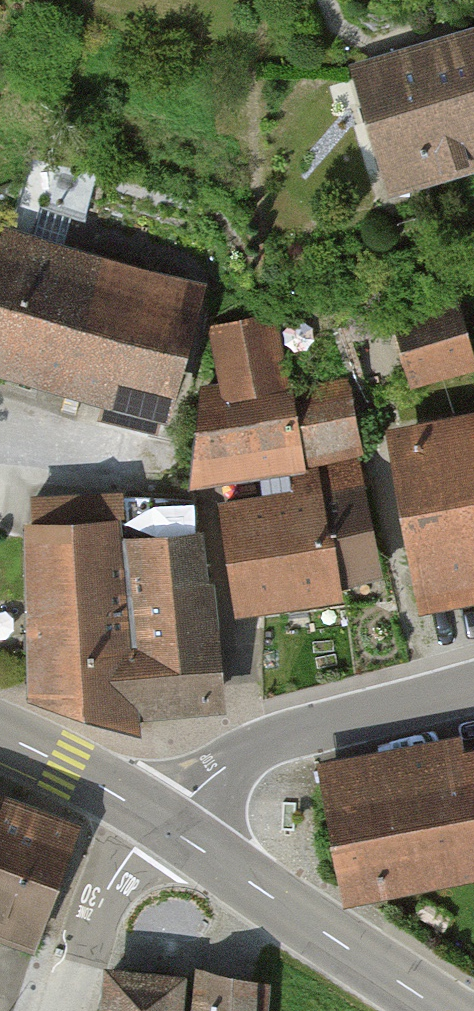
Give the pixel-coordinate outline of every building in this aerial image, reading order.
[(352,65),(389,196),(473,172),(473,31),(352,65)] [(105,391),(159,405),(162,407),(193,290),(3,232),(0,243),(0,361),(105,391)] [(386,315),(410,393),(473,373),(473,351),(457,294),(386,315)] [(262,485),(263,499),(370,482),(350,385),(295,396),(271,318),(210,330),(220,383),(202,386),(189,495),(262,485)] [(159,405),(105,391),(99,412),(153,427),(159,405)] [(386,431),(421,618),(473,608),(473,416),(386,431)] [(263,499),(220,506),(237,622),(345,605),(343,590),(391,584),(370,482),(263,499)] [(33,528),(26,528),(32,703),(129,730),(230,718),(203,538),(127,543),(124,526),(33,528)] [(319,767),(346,904),(473,879),(473,755),(468,756),(465,739),(319,767)] [(84,817),(0,786),(0,929),(38,943),(84,817)] [(108,973),(105,1010),(188,1010),(190,979),(108,973)] [(209,974),(206,1010),(269,1010),(270,988),(209,974)]
